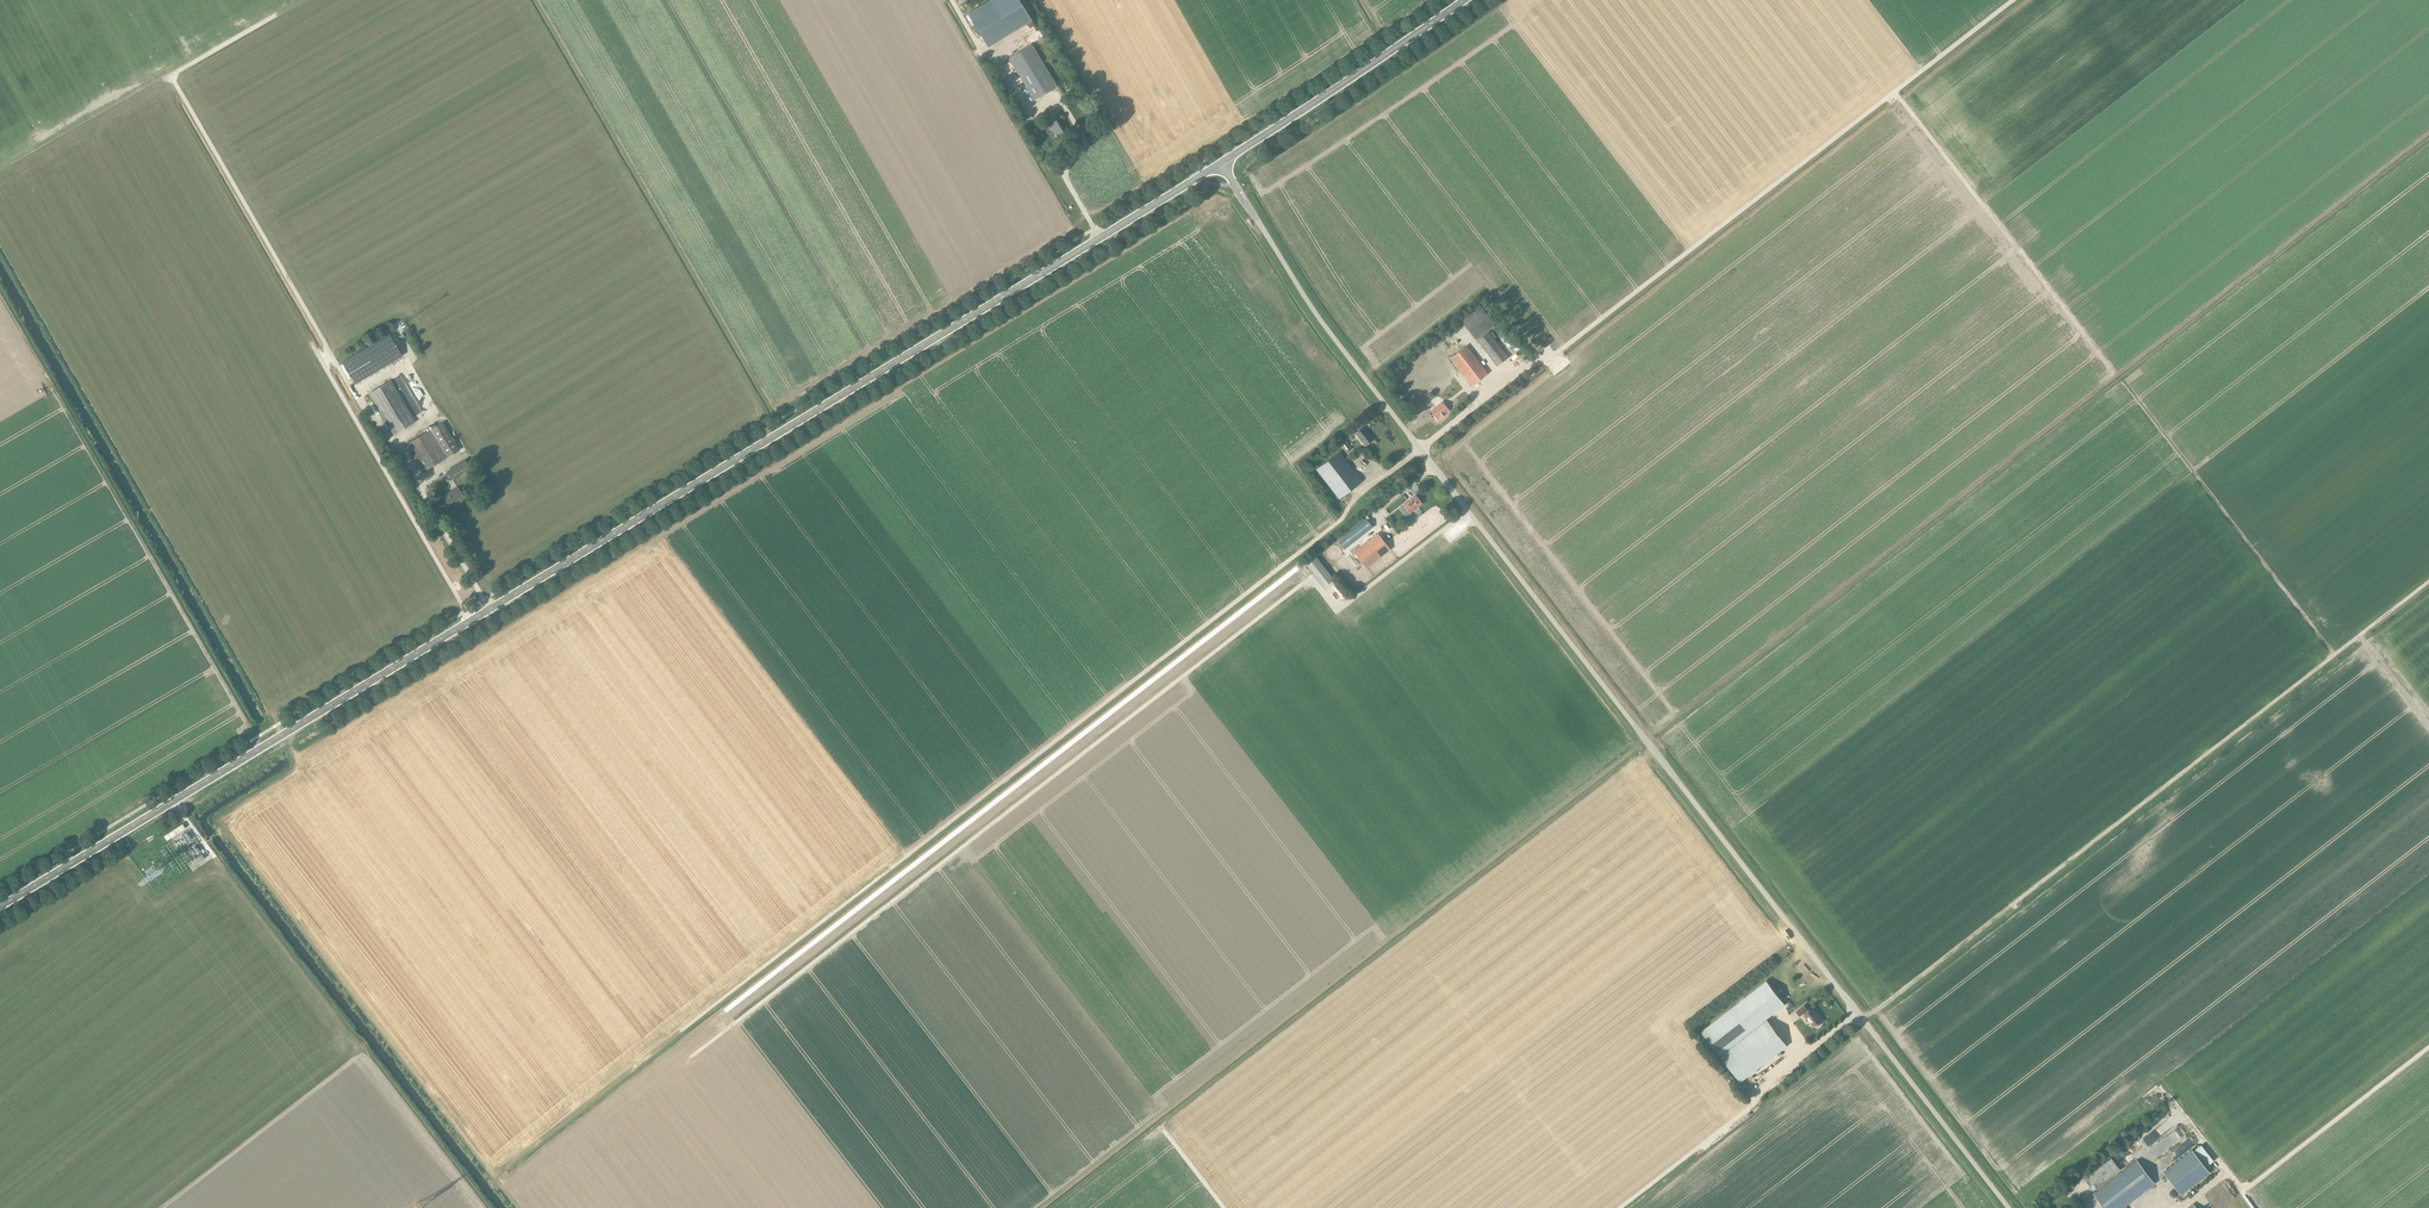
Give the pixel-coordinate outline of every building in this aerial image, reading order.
[(984,40),(1006,27),(990,0),(968,14),(969,15),(984,40)] [(1006,27),(1028,13),(1020,0),(991,0),(990,0),(1006,27)] [(1034,101),(1058,86),(1032,45),(1009,59),(1034,101)] [(1049,124),(1053,131),(1049,133),(1053,138),(1065,131),(1058,120),(1062,118),(1058,112),(1053,114),(1055,121),(1049,124)] [(1476,339),(1494,325),(1479,305),(1461,320),(1476,339)] [(1499,323),(1446,364),(1465,389),(1518,348),(1499,323)] [(355,384),(402,356),(389,334),(343,362),(355,384)] [(391,381),(369,394),(394,435),(416,422),(391,381)] [(1499,388),(1502,393),(1511,386),(1508,381),(1499,388)] [(1437,420),(1449,411),(1442,402),(1431,411),(1437,420)] [(443,422),(429,430),(446,458),(459,450),(443,422)] [(1365,446),(1373,440),(1364,427),(1356,433),(1365,446)] [(429,430),(406,444),(423,472),(446,458),(429,430)] [(459,438),(456,440),(460,451),(464,450),(459,438)] [(1346,441),(1341,445),(1347,452),(1350,450),(1347,445),(1348,444),(1346,441)] [(1362,481),(1339,452),(1317,470),(1339,499),(1362,481)] [(452,479),(470,468),(465,461),(447,471),(452,479)] [(448,504),(463,496),(458,487),(443,496),(448,504)] [(1410,513),(1422,504),(1416,495),(1403,505),(1410,513)] [(1344,550),(1373,527),(1367,519),(1338,542),(1344,550)] [(1348,553),(1377,530),(1374,527),(1345,549),(1348,553)] [(1354,552),(1367,568),(1390,550),(1377,533),(1354,552)] [(1315,556),(1306,563),(1324,587),(1334,579),(1315,556)] [(185,828),(182,824),(174,829),(177,834),(185,828)] [(177,834),(174,829),(164,836),(167,840),(177,834)] [(192,861),(195,865),(205,859),(202,854),(192,861)] [(1768,978),(1701,1030),(1720,1056),(1767,1020),(1788,1003),(1768,978)] [(1800,1016),(1803,1013),(1804,1015),(1810,1022),(1809,1023),(1812,1027),(1815,1025),(1816,1026),(1823,1020),(1818,1014),(1817,1015),(1813,1008),(1809,1012),(1808,1010),(1804,1005),(1796,1011),(1800,1016)] [(1787,1046),(1767,1020),(1720,1056),(1740,1082),(1787,1046)] [(2152,1137),(2142,1144),(2146,1150),(2156,1143),(2153,1138),(2165,1129),(2168,1133),(2170,1131),(2165,1125),(2151,1136),(2152,1137)] [(2210,1170),(2217,1164),(2204,1148),(2197,1154),(2210,1170)] [(2181,1195),(2209,1173),(2191,1150),(2163,1172),(2181,1195)] [(2093,1191),(2120,1170),(2111,1157),(2084,1178),(2093,1191)] [(2154,1184),(2136,1160),(2094,1194),(2105,1207),(2123,1207),(2154,1184)]
